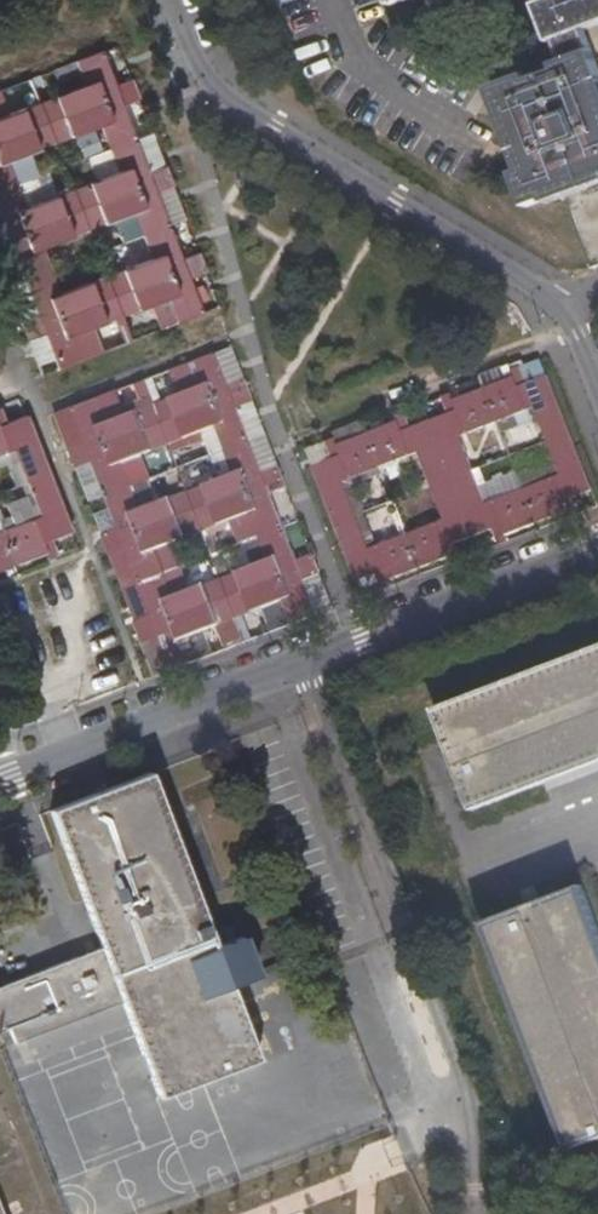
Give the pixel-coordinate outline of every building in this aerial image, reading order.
[(540,7),(554,44),(558,42),(584,32),(597,27),(597,0),(555,0),(540,7)] [(565,64),(592,52),(584,32),(558,42),(565,64)] [(592,52),(565,64),(557,66),(559,73),(532,84),(528,76),(494,91),(525,171),(517,174),(530,209),(547,200),(550,207),(565,199),(593,269),(597,267),(597,67),(592,52)] [(130,81),(116,87),(103,53),(76,63),(84,87),(3,118),(0,119),(0,221),(3,229),(0,230),(0,257),(12,252),(37,315),(22,321),(29,343),(45,336),(59,370),(85,359),(75,336),(150,307),(160,331),(202,314),(190,281),(205,274),(198,254),(181,260),(157,194),(171,188),(164,168),(148,173),(123,107),(138,101),(130,81)] [(56,84),(73,77),(69,66),(52,72),(56,84)] [(70,292),(60,269),(50,273),(59,296),(70,292)] [(145,644),(161,637),(173,671),(201,661),(191,637),(262,609),(268,624),(261,627),(264,636),(318,615),(305,581),(320,575),(313,554),(296,560),(272,495),(287,489),(279,468),(263,474),(238,409),(253,402),(246,381),(229,387),(217,355),(172,372),(180,395),(128,416),(118,392),(74,410),(79,422),(62,430),(91,504),(149,480),(141,458),(170,447),(178,468),(190,464),(185,451),(206,444),(220,481),(205,486),(220,527),(230,522),(240,545),(244,544),(252,566),(190,590),(182,567),(180,568),(171,545),(203,533),(203,532),(178,469),(149,481),(157,504),(132,514),(139,535),(123,540),(120,531),(104,536),(112,558),(128,552),(153,615),(137,622),(145,644)] [(527,384),(524,374),(515,378),(518,387),(527,384)] [(518,387),(515,378),(453,401),(457,412),(449,414),(410,429),(401,432),(398,423),(337,446),(341,456),(333,460),(313,467),(357,582),(385,571),(389,581),(449,558),(446,547),(501,526),(504,537),(566,514),(563,503),(591,491),(548,377),(527,384),(518,387)] [(453,401),(445,404),(449,414),(457,412),(453,401)] [(45,554),(46,558),(54,555),(49,541),(70,534),(25,418),(0,427),(0,470),(5,468),(14,489),(25,484),(35,506),(0,520),(0,572),(45,554)] [(410,429),(407,419),(398,423),(401,432),(410,429)] [(337,446),(329,449),(333,460),(341,456),(337,446)] [(112,510),(96,515),(104,536),(120,531),(112,510)] [(219,555),(209,530),(203,532),(203,533),(212,556),(219,555)] [(436,711),(474,810),(597,762),(597,649),(436,711)] [(8,1029),(14,1044),(122,1003),(157,1097),(257,1059),(229,987),(201,998),(185,958),(215,947),(149,774),(50,812),(101,948),(0,987),(0,1032),(8,1029)] [(583,887),(484,925),(570,1149),(597,1139),(597,928),(583,887)]
